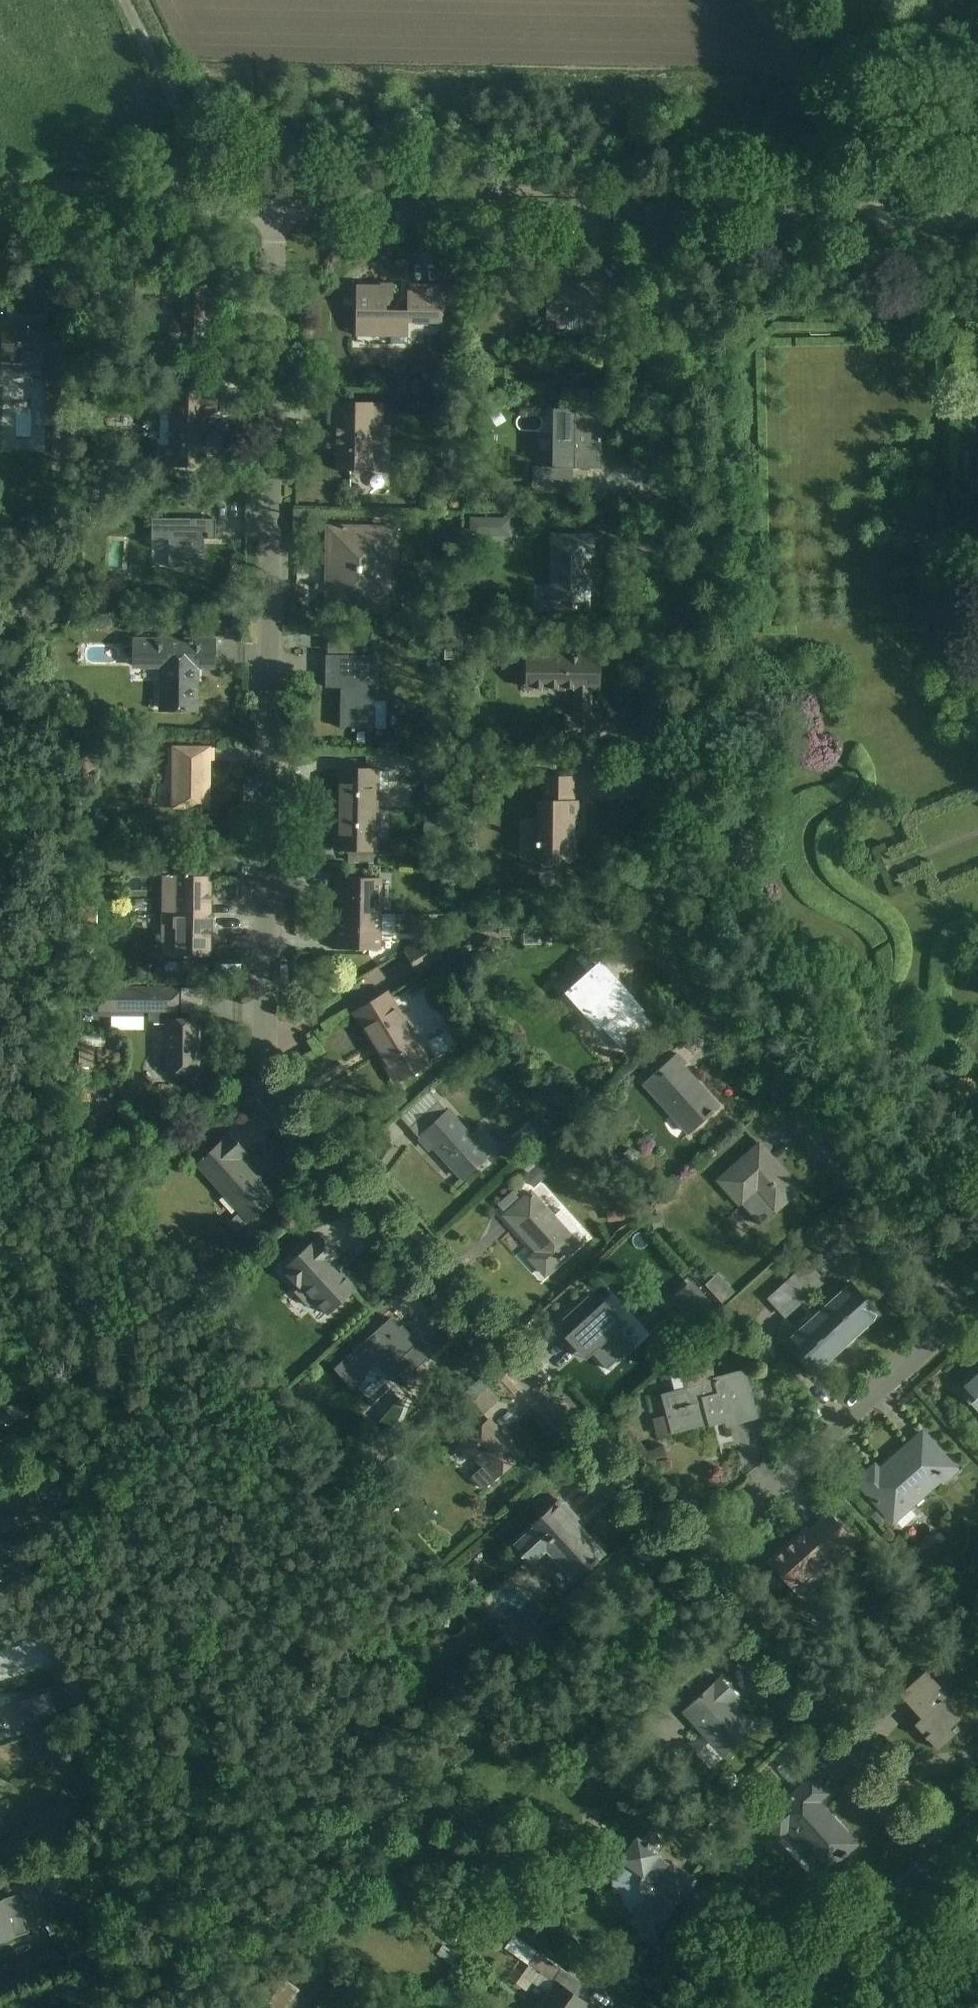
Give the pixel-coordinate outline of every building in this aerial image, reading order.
[(175,342),(216,344),(218,273),(147,270),(146,299),(176,300),(175,342)] [(352,336),(433,337),(433,282),(352,281),(352,336)] [(534,323),(601,325),(602,285),(535,284),(534,323)] [(47,416),(76,416),(76,358),(85,358),(85,332),(5,332),(5,379),(47,379),(47,416)] [(176,388),(176,472),(217,472),(217,411),(227,411),(226,388),(176,388)] [(342,471),(389,470),(388,402),(341,403),(342,471)] [(549,490),(596,491),(597,408),(550,407),(549,490)] [(488,520),(492,538),(508,534),(505,516),(488,520)] [(224,542),(223,519),(153,519),(153,538),(174,538),(174,566),(209,566),(209,542),(224,542)] [(329,526),(329,566),(396,565),(396,526),(329,526)] [(548,613),(589,612),(587,531),(546,532),(548,613)] [(329,612),(397,611),(396,565),(329,566),(329,612)] [(222,662),(222,640),(138,639),(137,670),(164,670),(163,708),(200,708),(200,662),(222,662)] [(342,731),(380,731),(380,655),(326,655),(326,687),(342,687),(342,731)] [(595,742),(595,694),(594,658),(520,659),(520,694),(564,693),(565,742),(595,742)] [(175,808),(216,809),(217,746),(176,745),(175,808)] [(333,764),(332,809),(377,809),(377,765),(333,764)] [(532,855),(577,855),(577,797),(532,796),(532,855)] [(332,849),(376,849),(377,809),(332,809),(332,849)] [(158,954),(208,954),(208,872),(158,871),(158,954)] [(333,873),(332,909),(378,910),(379,875),(333,873)] [(331,945),(377,947),(378,910),(332,909),(331,945)] [(411,971),(440,962),(432,937),(403,946),(411,971)] [(612,1055),(652,1022),(595,955),(556,987),(612,1055)] [(393,1081),(427,1058),(381,987),(346,1010),(393,1081)] [(160,1069),(196,1069),(197,1015),(161,1014),(160,1069)] [(682,1135),(723,1101),(676,1046),(636,1079),(682,1135)] [(458,1178),(486,1154),(438,1099),(410,1124),(458,1178)] [(534,1116),(525,1125),(542,1142),(552,1133),(534,1116)] [(188,1161),(241,1221),(271,1195),(238,1158),(245,1151),(225,1128),(188,1161)] [(769,1215),(798,1192),(757,1139),(709,1177),(734,1210),(753,1195),(769,1215)] [(536,1156),(520,1172),(534,1185),(549,1168),(536,1156)] [(541,1280),(583,1240),(526,1180),(494,1211),(527,1246),(517,1255),(541,1280)] [(357,1288),(332,1260),(339,1254),(320,1232),(277,1269),(321,1320),(357,1288)] [(808,1373),(877,1309),(845,1274),(775,1337),(808,1373)] [(561,1335),(599,1377),(638,1342),(599,1300),(561,1335)] [(396,1335),(381,1319),(331,1366),(350,1386),(365,1372),(381,1390),(403,1369),(383,1348),(396,1335)] [(953,1387),(977,1415),(977,1365),(953,1387)] [(663,1432),(750,1412),(740,1370),(653,1390),(663,1432)] [(491,1479),(522,1452),(488,1413),(457,1440),(491,1479)] [(954,1467),(917,1425),(856,1479),(893,1521),(954,1467)] [(567,1581),(600,1554),(552,1495),(501,1537),(524,1565),(542,1551),(567,1581)] [(791,1588),(849,1536),(823,1506),(764,1558),(791,1588)] [(909,1723),(933,1749),(951,1733),(946,1727),(957,1717),(940,1698),(945,1693),(922,1666),(893,1691),(916,1717),(909,1723)] [(723,1755),(760,1722),(717,1675),(680,1708),(723,1755)] [(50,1721),(45,1693),(15,1699),(21,1727),(50,1721)] [(28,1735),(34,1760),(63,1753),(57,1728),(28,1735)] [(693,1751),(710,1768),(721,1756),(704,1740),(693,1751)] [(785,1832),(822,1873),(865,1833),(855,1822),(845,1832),(815,1800),(824,1792),(806,1773),(759,1817),(778,1838),(785,1832)] [(648,1938),(694,1876),(631,1829),(612,1855),(637,1874),(628,1886),(636,1892),(619,1915),(648,1938)] [(11,1963),(5,1945),(23,1939),(14,1916),(0,1921),(0,1967),(11,1963)] [(584,2000),(554,1979),(533,2007),(578,2007),(584,2000)] [(28,1998),(0,2007),(32,2007),(28,1998)]
